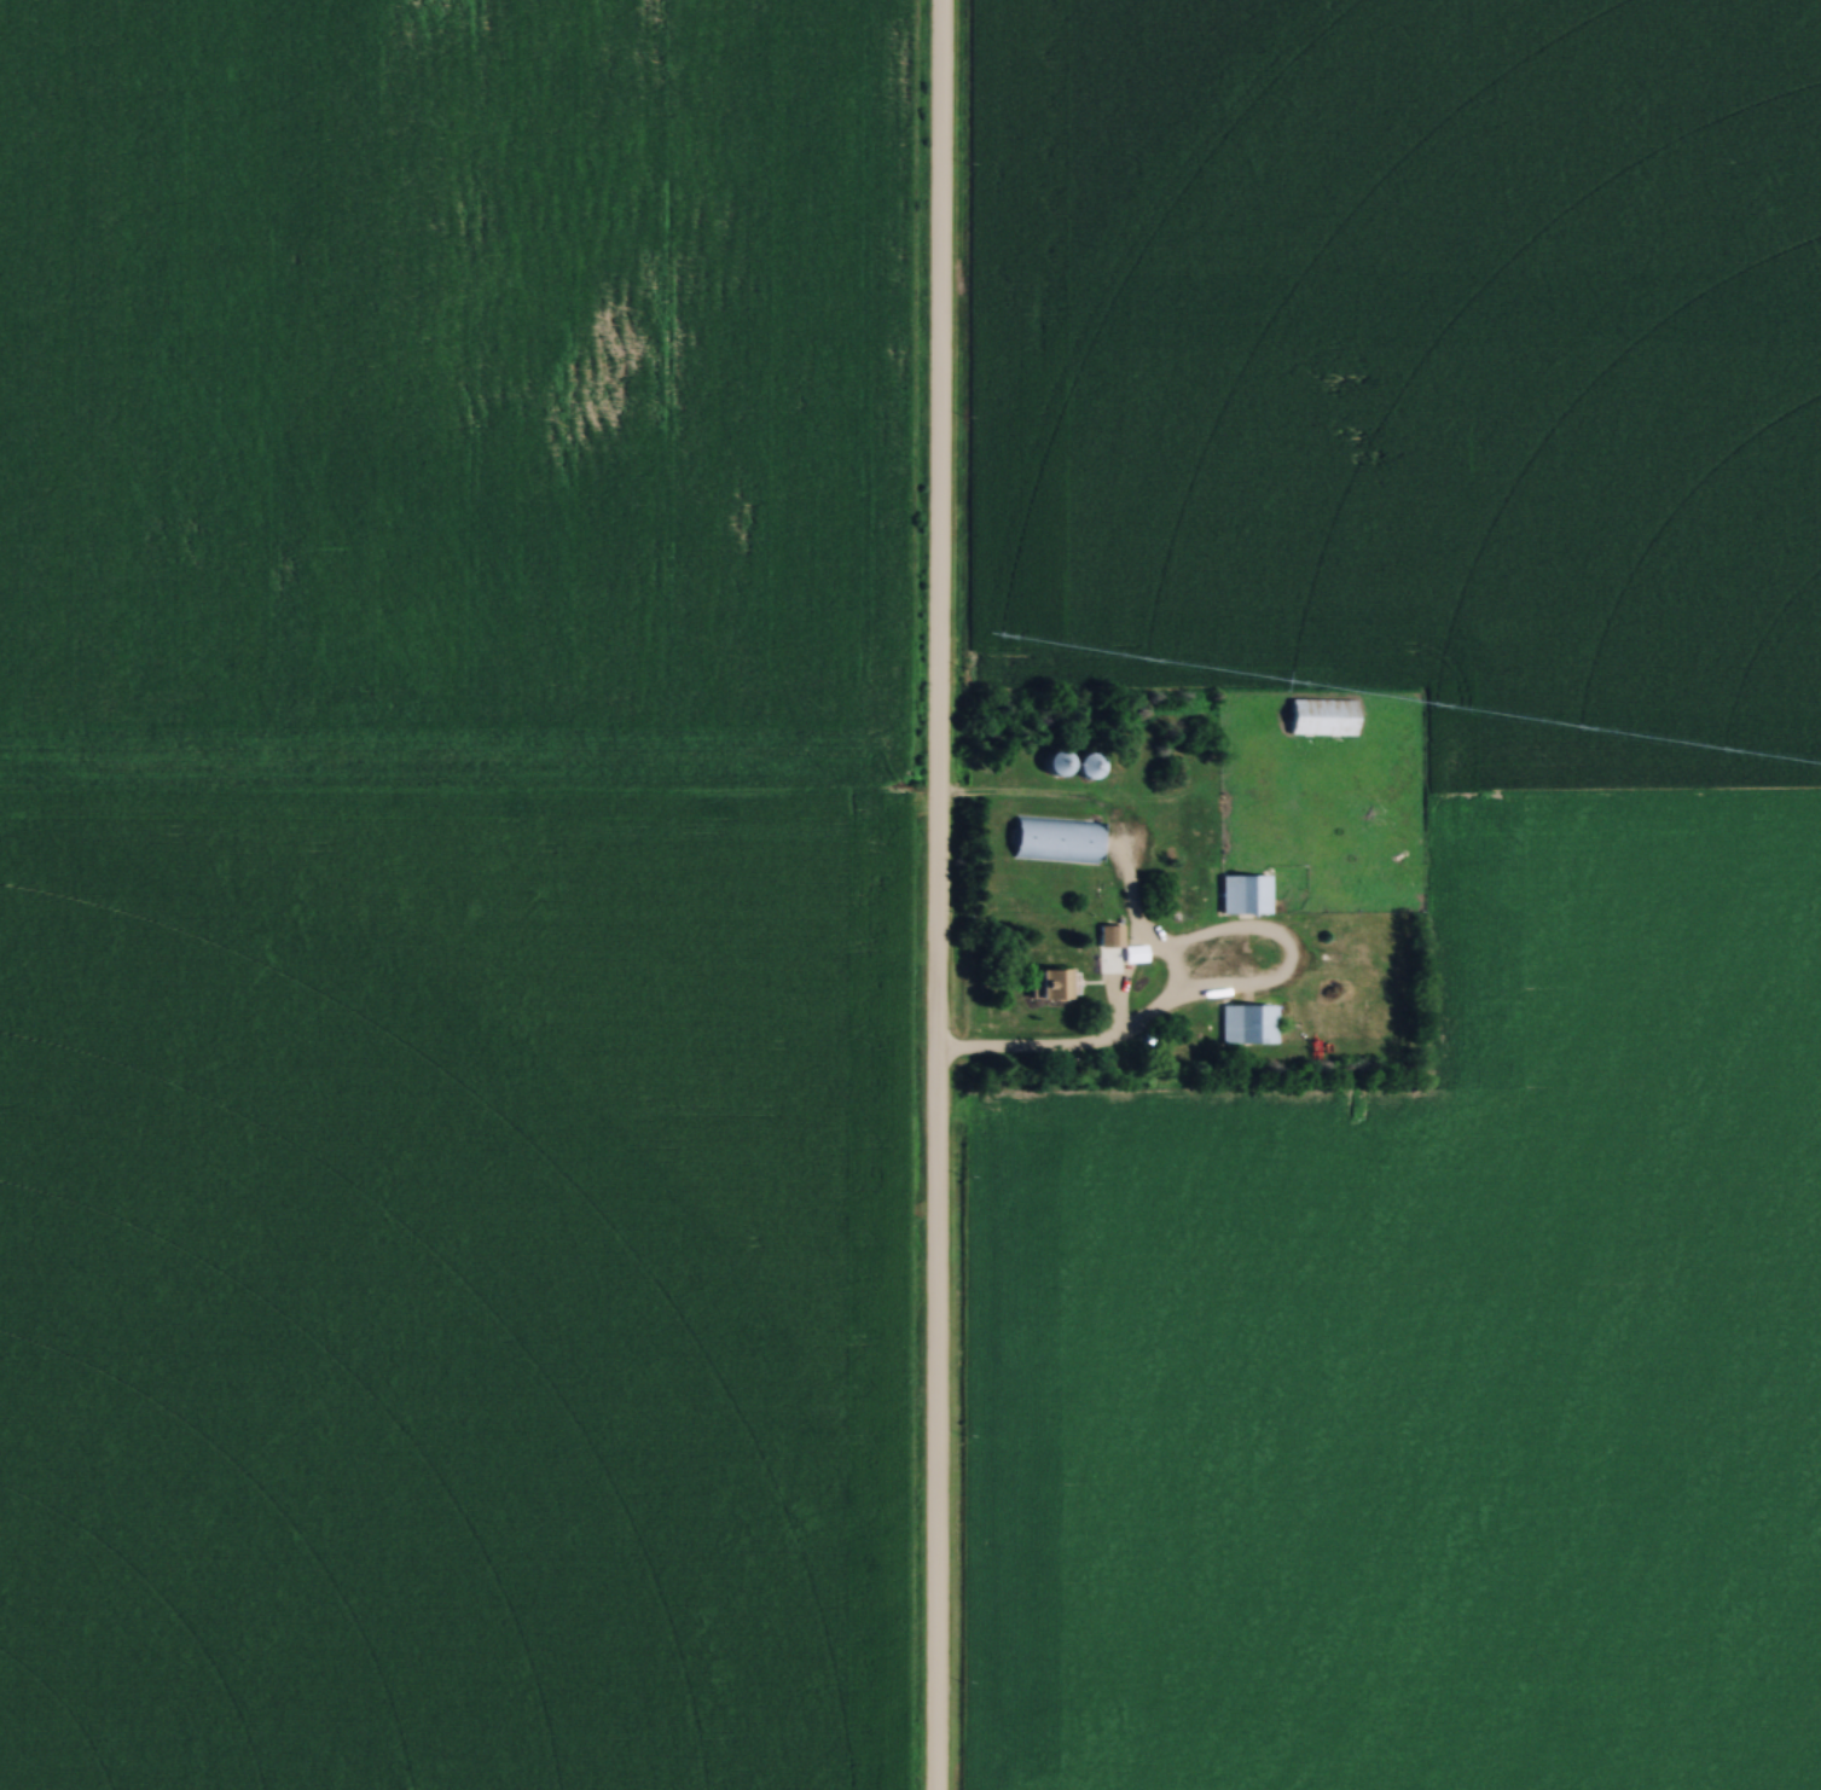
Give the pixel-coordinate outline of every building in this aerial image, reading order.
[(1353,735),(1353,699),(1288,699),(1288,735),(1353,735)] [(1044,756),(1050,777),(1069,772),(1062,750),(1044,756)] [(1100,757),(1084,752),(1077,774),(1093,779),(1100,757)] [(1097,863),(1099,821),(1012,818),(1011,859),(1097,863)] [(1219,913),(1266,913),(1266,875),(1219,875),(1219,913)] [(1097,926),(1097,946),(1120,946),(1120,926),(1097,926)] [(1028,999),(1067,999),(1067,970),(1028,970),(1028,999)] [(1273,1044),(1273,1005),(1219,1005),(1219,1044),(1273,1044)]
